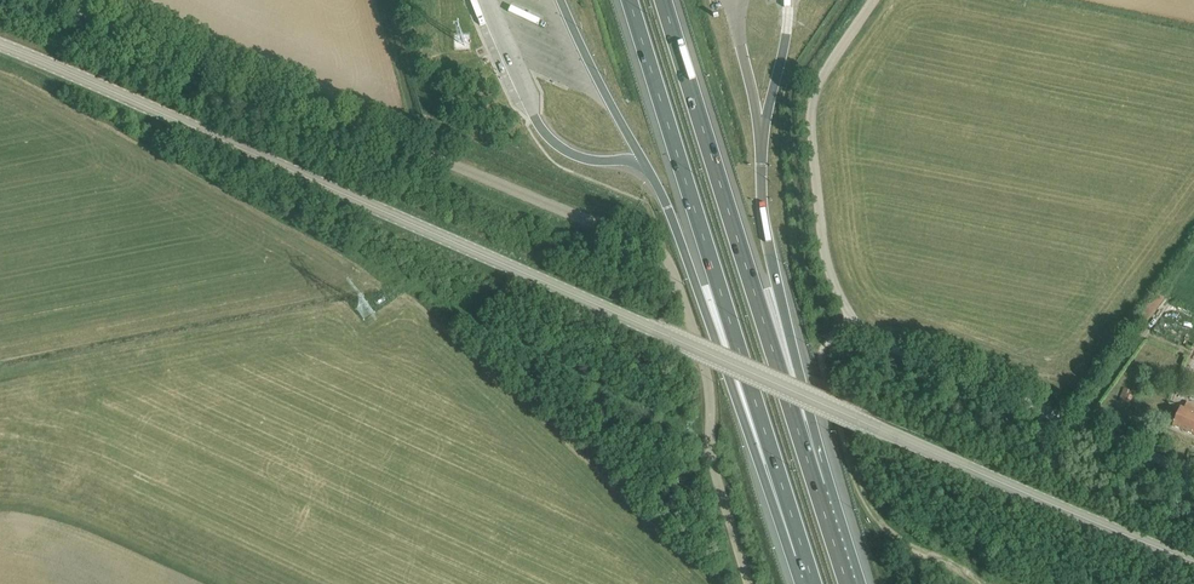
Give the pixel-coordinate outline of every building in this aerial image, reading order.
[(1137,325),(1133,330),(1137,334),(1141,329),(1137,325)] [(1124,388),(1119,399),(1130,404),(1133,397),(1128,395),(1130,390),(1124,388)] [(1193,435),(1193,405),(1191,403),(1188,410),(1181,407),(1177,415),(1173,426),(1193,435)]
